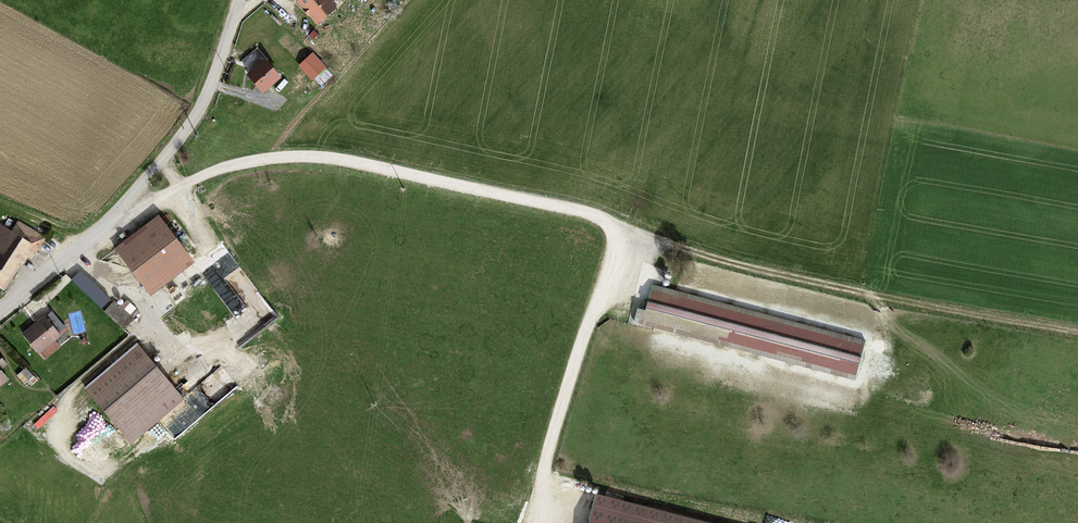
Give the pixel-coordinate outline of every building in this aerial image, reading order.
[(297,0),(303,7),(302,8),(303,8),(306,8),(308,10),(308,13),(307,14),(308,13),(316,23),(334,8),(327,0),(297,0)] [(324,66),(311,52),(299,63),(312,77),(324,66)] [(277,76),(263,61),(248,74),(262,90),(277,76)] [(27,245),(34,235),(13,222),(7,232),(0,228),(0,287),(27,245)] [(164,223),(118,255),(140,284),(184,252),(164,223)] [(27,245),(33,250),(41,240),(34,235),(27,245)] [(865,340),(653,286),(645,310),(635,308),(633,323),(854,380),(865,340)] [(126,328),(134,319),(124,310),(121,307),(113,316),(126,328)] [(60,333),(47,316),(25,333),(38,350),(60,333)] [(87,387),(97,399),(149,357),(140,346),(87,387)] [(0,354),(0,385),(9,379),(1,368),(8,362),(0,354)] [(149,357),(97,399),(131,440),(184,399),(149,357)] [(19,374),(22,377),(26,382),(36,376),(30,370),(28,367),(19,374)] [(596,494),(589,522),(710,522),(596,494)]
